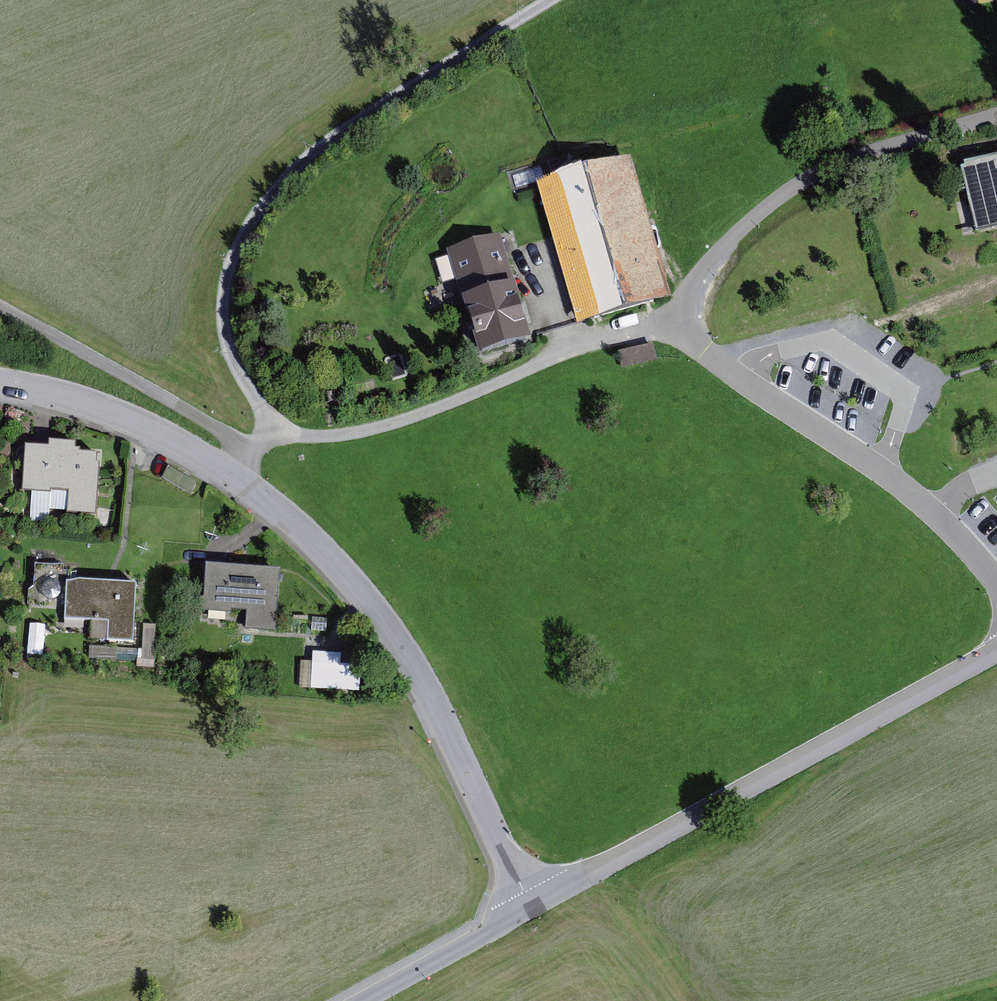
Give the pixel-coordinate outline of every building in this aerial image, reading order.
[(949,169),(966,231),(996,223),(996,156),(949,169)] [(666,290),(626,164),(543,190),(583,316),(666,290)] [(528,337),(498,241),(452,255),(482,351),(528,337)] [(659,365),(654,347),(615,359),(620,377),(659,365)] [(98,456),(28,451),(25,492),(72,496),(71,509),(95,511),(98,456)] [(279,575),(208,571),(206,609),(247,611),(246,631),(276,633),(279,575)] [(136,586),(66,581),(63,619),(108,622),(107,639),(133,640),(136,586)] [(339,657),(311,654),(308,683),(355,687),(357,672),(342,670),(339,657)]
